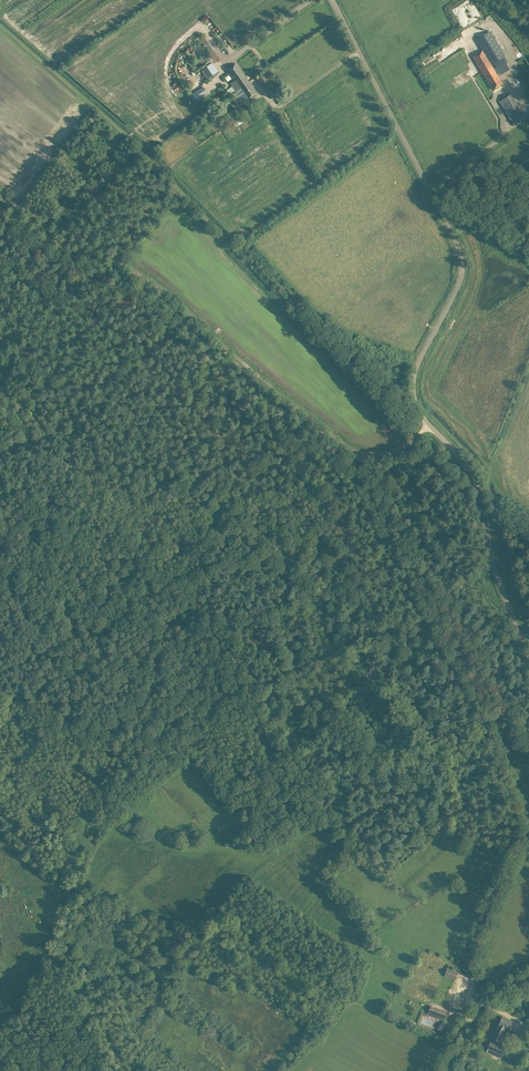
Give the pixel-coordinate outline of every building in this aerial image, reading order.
[(509,69),(503,58),(505,57),(499,46),(490,31),(476,40),(482,50),(473,56),(493,90),(502,84),(493,69),(497,69),(500,74),(509,69)] [(208,78),(218,72),(213,63),(202,69),(208,78)] [(257,93),(249,82),(236,64),(227,70),(234,81),(231,84),(236,91),(244,103),(253,96),(257,93)] [(281,90),(276,83),(277,82),(275,79),(274,80),(267,71),(257,79),(270,97),(280,90),(281,90)] [(192,94),(196,101),(208,93),(203,86),(192,94)] [(500,102),(514,125),(525,119),(511,95),(500,102)] [(245,117),(247,121),(252,118),(247,110),(243,112),(246,117),(245,117)] [(449,976),(456,978),(458,972),(447,968),(444,976),(448,977),(449,976)] [(449,1006),(459,1010),(469,982),(459,979),(449,1006)] [(428,1012),(445,1018),(447,1012),(430,1006),(428,1012)] [(528,1027),(502,1016),(492,1038),(497,1041),(499,1041),(502,1033),(513,1038),(515,1033),(525,1036),(527,1032),(528,1027)] [(486,1052),(501,1058),(503,1055),(505,1049),(490,1042),(488,1048),(486,1052)]
